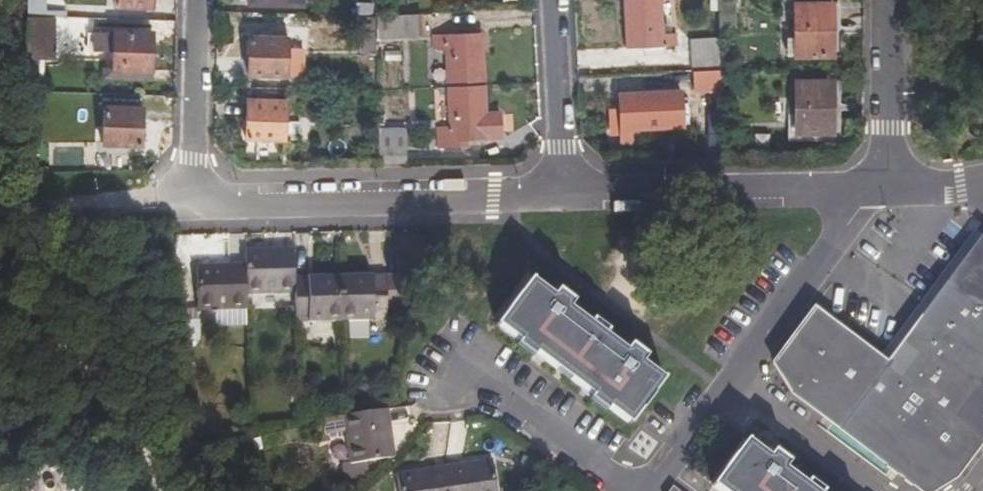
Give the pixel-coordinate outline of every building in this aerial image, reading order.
[(44,0),(24,0),(25,12),(44,12),(44,0)] [(148,0),(110,0),(109,7),(148,8),(148,0)] [(623,50),(642,49),(642,56),(660,56),(660,48),(671,48),(671,35),(659,35),(656,0),(620,0),(623,50)] [(734,72),(732,1),(716,1),(717,32),(718,72),(734,72)] [(829,61),(830,8),(793,8),(793,60),(829,61)] [(414,16),(372,18),(372,40),(414,39),(414,16)] [(48,18),(22,17),(20,85),(20,92),(34,93),(35,60),(48,60),(48,18)] [(109,49),(108,70),(144,72),(145,72),(146,35),(110,33),(109,35),(89,34),(89,47),(92,48),(109,49)] [(282,78),(282,40),(245,38),(245,76),(282,78)] [(441,91),(477,90),(474,39),(426,40),(426,51),(439,51),(441,91)] [(690,69),(717,68),(716,40),(689,41),(690,69)] [(144,72),(108,70),(99,70),(99,80),(143,81),(144,72)] [(829,137),(829,86),(794,85),(794,137),(829,137)] [(477,117),(477,90),(441,91),(442,130),(431,130),(431,148),(452,148),(452,141),(459,141),(492,140),(491,117),(477,117)] [(658,128),(657,95),(616,97),(617,142),(627,142),(626,128),(658,128)] [(280,140),(281,103),(244,102),(243,139),(280,140)] [(136,145),(137,108),(104,107),(102,107),(101,109),(100,143),(102,144),(136,145)] [(401,164),(402,149),(378,149),(378,164),(401,164)] [(812,312),(811,315),(773,364),(786,392),(920,490),(934,490),(953,477),(982,437),(982,238),(982,237),(885,366),(812,312)] [(240,264),(241,294),(291,294),(291,280),(290,276),(289,248),(241,250),(240,264)] [(241,294),(240,264),(192,265),(192,311),(242,310),(241,294)] [(291,280),(291,294),(292,321),(303,321),(305,322),(341,322),(340,277),(304,278),(302,279),(291,280)] [(340,277),(341,322),(370,322),(372,320),(382,320),(381,277),(367,278),(364,277),(340,277)] [(551,297),(529,282),(496,324),(518,341),(516,344),(524,350),(530,354),(534,353),(591,397),(591,400),(598,406),(604,410),(606,408),(628,424),(661,380),(640,363),(644,358),(630,347),(625,352),(566,308),(570,303),(556,292),(551,297)] [(393,456),(385,408),(341,416),(349,463),(393,456)] [(430,449),(463,450),(465,423),(431,421),(430,449)] [(781,470),(785,463),(771,453),(766,458),(744,442),(711,487),(716,490),(809,490),(781,470)] [(449,490),(497,490),(492,458),(445,465),(449,490)] [(445,465),(396,473),(399,490),(449,490),(445,465)]
